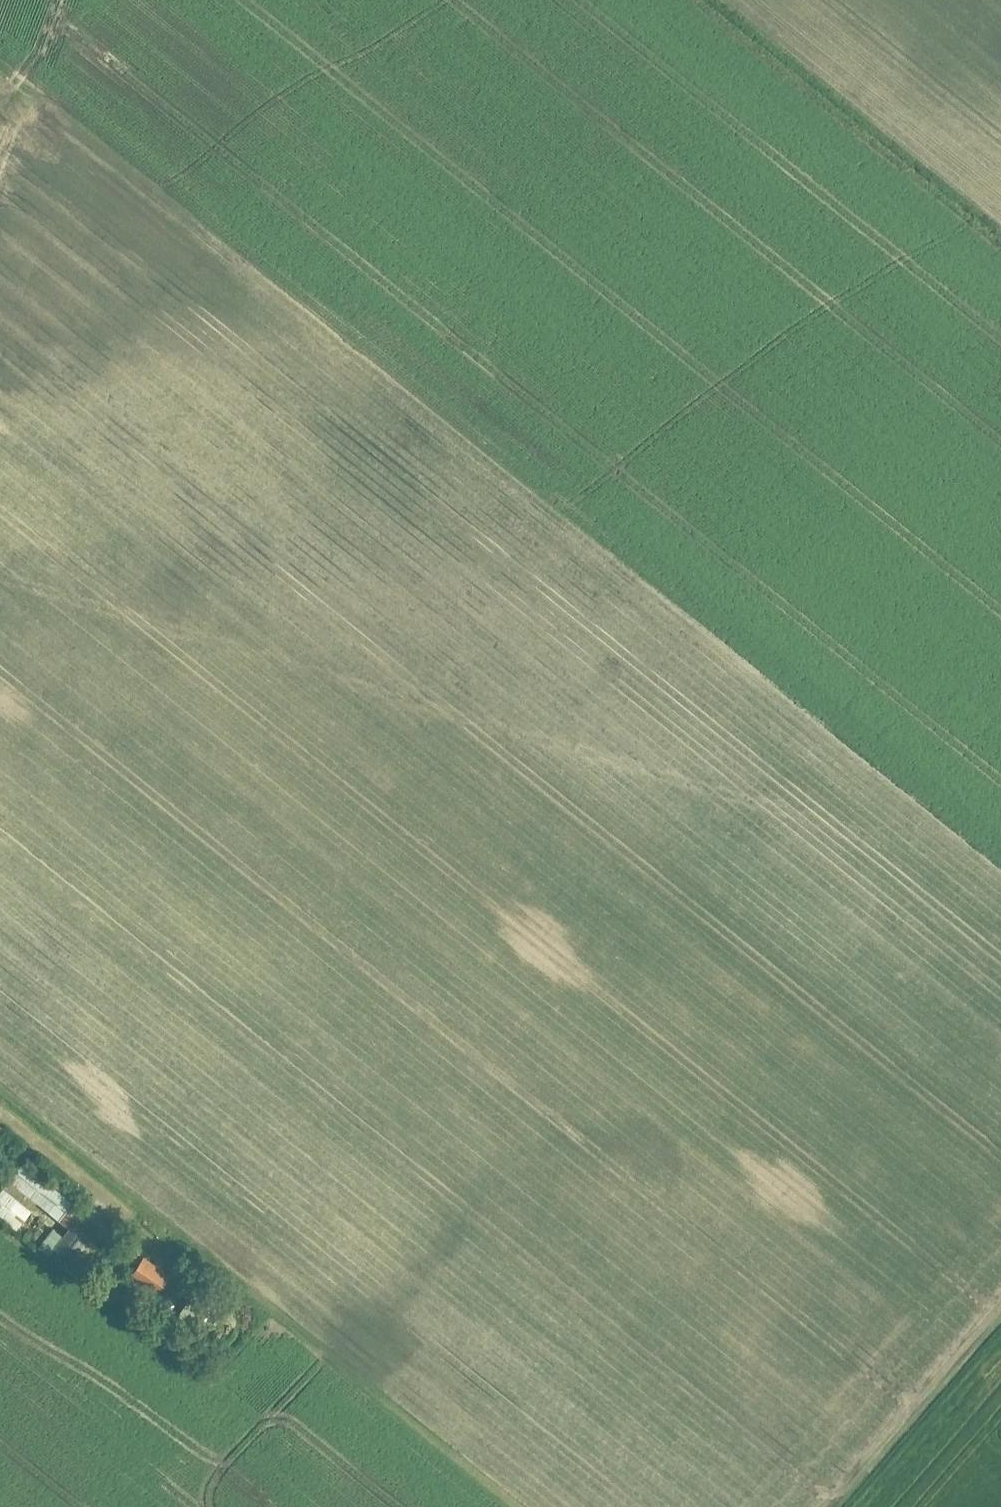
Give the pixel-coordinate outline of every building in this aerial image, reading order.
[(62,1221),(76,1204),(25,1163),(11,1180),(62,1221)] [(33,1211),(5,1188),(0,1194),(0,1218),(17,1231),(33,1211)] [(104,1253),(90,1241),(71,1227),(50,1254),(83,1279),(104,1253)] [(144,1260),(133,1276),(159,1292),(169,1277),(144,1260)]
